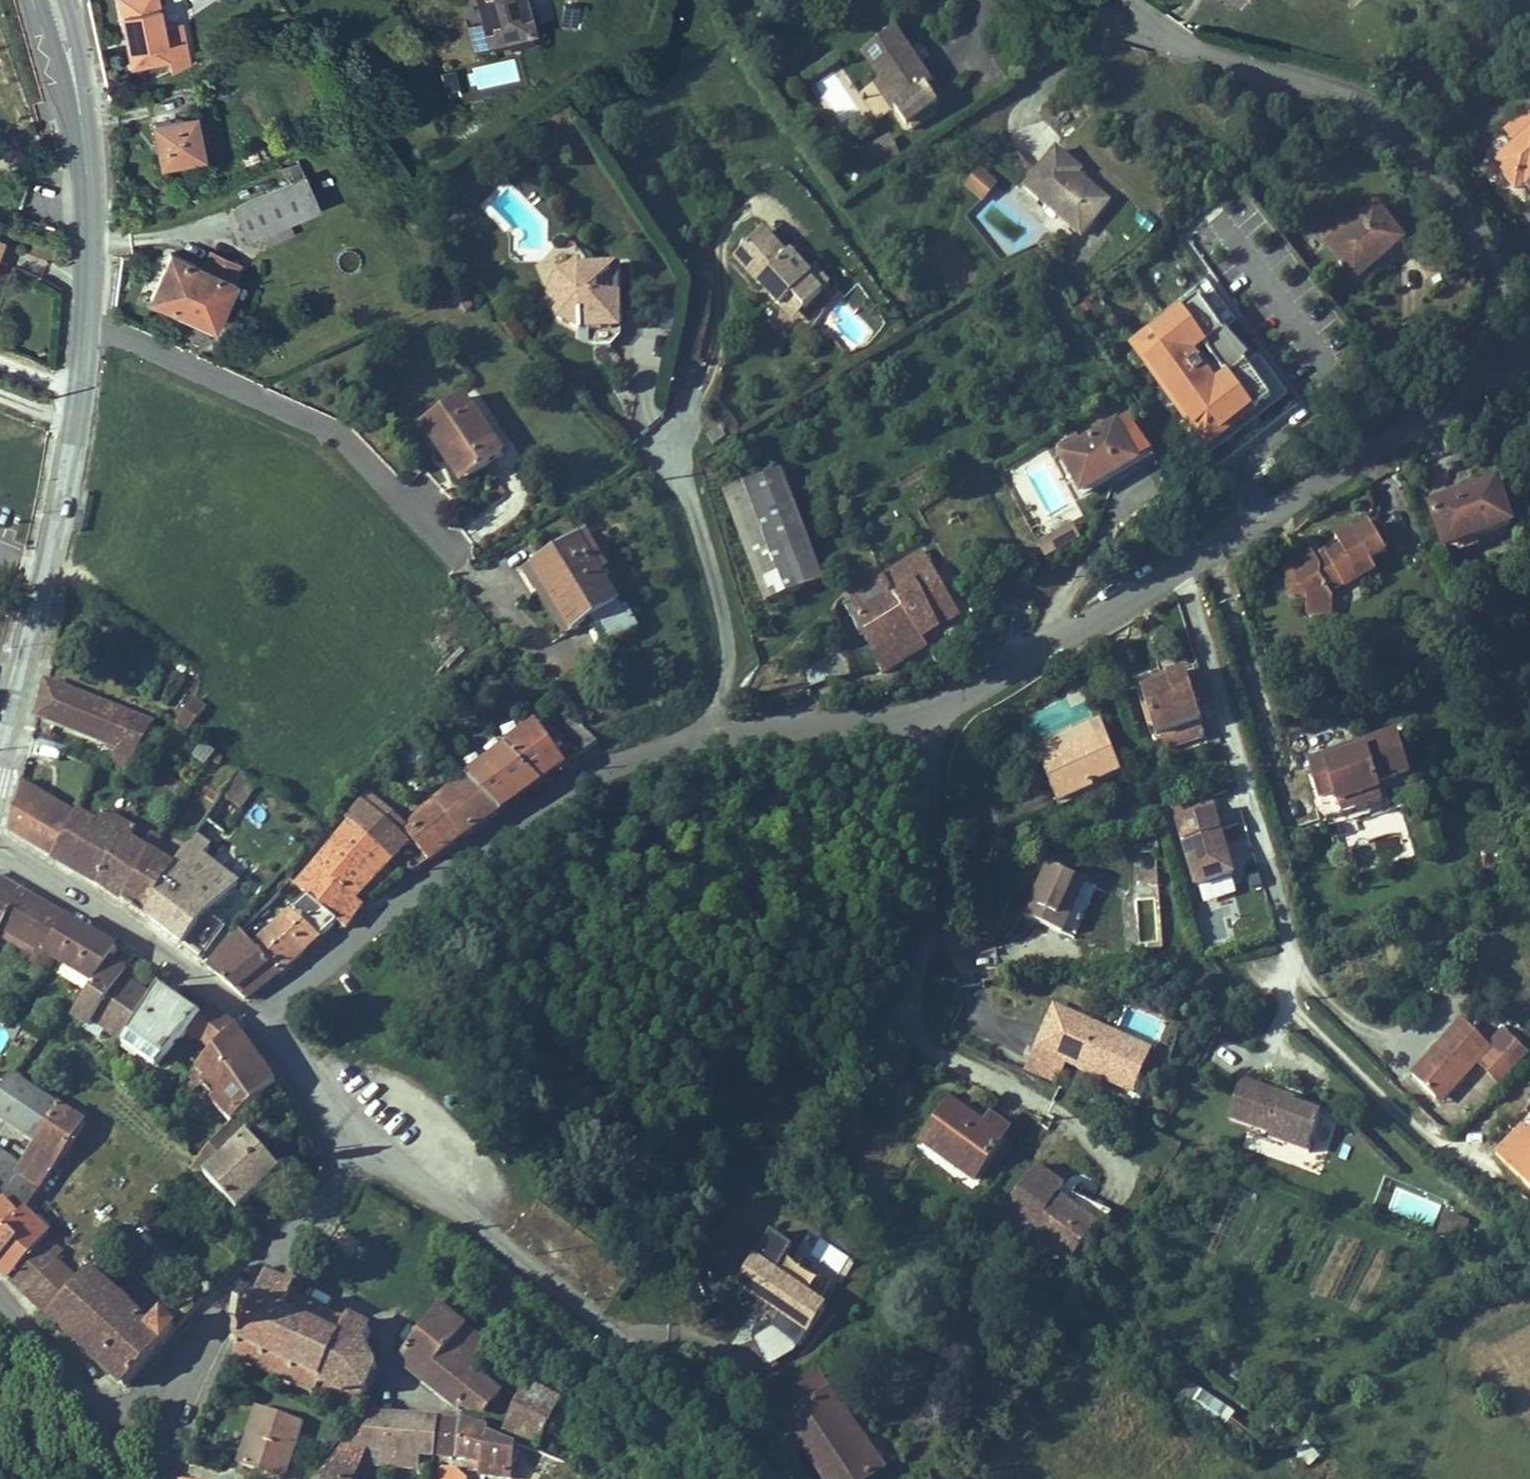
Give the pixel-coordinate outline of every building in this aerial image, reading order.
[(130,70),(168,63),(170,70),(188,67),(180,23),(161,26),(157,0),(117,0),(130,70)] [(525,0),(478,0),(491,48),(535,37),(525,0)] [(900,38),(865,60),(881,86),(899,112),(893,115),(907,137),(940,115),(933,105),(941,100),(900,38)] [(466,71),(472,93),(521,80),(514,57),(466,71)] [(893,115),(899,112),(881,86),(873,91),(891,117),(893,115)] [(195,118),(151,127),(161,173),(205,163),(195,118)] [(1496,166),(1511,187),(1521,179),(1526,186),(1529,192),(1529,141),(1496,166)] [(1060,154),(1026,191),(1074,234),(1088,219),(1096,226),(1112,209),(1081,181),(1085,176),(1060,154)] [(282,172),(288,186),(232,209),(245,242),(262,236),(265,242),(271,239),(272,244),(292,236),(287,226),(318,213),(299,166),(282,172)] [(1001,188),(981,170),(966,187),(986,205),(1001,188)] [(1521,179),(1511,187),(1516,193),(1526,186),(1521,179)] [(1379,212),(1332,247),(1358,282),(1392,257),(1406,247),(1379,212)] [(1082,242),(1096,226),(1088,219),(1074,234),(1082,242)] [(767,234),(737,262),(787,317),(799,306),(808,316),(826,300),(812,285),(817,281),(797,259),(793,262),(767,234)] [(1049,257),(1057,248),(1048,239),(1039,249),(1049,257)] [(1410,253),(1406,247),(1392,257),(1397,263),(1410,253)] [(169,256),(148,304),(215,333),(236,285),(231,283),(238,266),(207,253),(200,270),(169,256)] [(557,279),(549,303),(560,325),(585,336),(583,317),(591,317),(592,335),(617,334),(626,323),(624,298),(615,298),(613,276),(582,278),(581,266),(557,279)] [(826,300),(836,291),(822,276),(817,281),(812,285),(826,300)] [(1221,298),(1209,306),(1280,412),(1292,404),(1221,298)] [(796,327),(808,316),(799,306),(787,317),(796,327)] [(1209,306),(1141,351),(1211,458),(1280,412),(1209,306)] [(466,402),(426,429),(442,452),(447,448),(471,482),(504,459),(466,402)] [(1082,438),(1055,452),(1084,506),(1159,466),(1136,423),(1088,449),(1082,438)] [(447,448),(442,452),(465,486),(471,482),(447,448)] [(1284,463),(1275,469),(1281,478),(1290,472),(1284,463)] [(826,588),(784,475),(725,497),(768,610),(826,588)] [(1505,487),(1431,510),(1446,558),(1519,536),(1505,487)] [(1083,545),(1075,527),(1039,544),(1047,562),(1083,545)] [(1316,553),(1295,563),(1302,575),(1289,581),(1288,600),(1308,599),(1306,615),(1332,618),(1334,599),(1326,584),(1341,576),(1349,591),(1382,574),(1378,566),(1392,559),(1377,529),(1360,537),(1357,533),(1341,541),(1346,552),(1330,561),(1333,567),(1325,571),(1319,559),(1316,553)] [(579,543),(527,575),(566,642),(619,610),(602,582),(593,566),(579,543)] [(928,552),(886,574),(895,591),(923,648),(933,643),(929,636),(946,626),(951,633),(960,628),(956,621),(960,619),(935,573),(936,568),(928,552)] [(1327,556),(1319,559),(1325,571),(1333,567),(1330,561),(1327,556)] [(601,561),(593,566),(602,582),(611,577),(601,561)] [(1302,575),(1295,563),(1283,569),(1289,581),(1302,575)] [(1334,599),(1349,591),(1341,576),(1326,584),(1334,599)] [(852,614),(876,673),(923,648),(895,591),(852,614)] [(838,667),(830,632),(828,625),(802,632),(811,674),(838,667)] [(1170,685),(1144,693),(1158,738),(1165,736),(1204,724),(1188,673),(1168,679),(1170,685)] [(1142,687),(1144,693),(1170,685),(1168,679),(1142,687)] [(41,699),(34,726),(113,757),(107,770),(126,777),(154,730),(45,686),(41,699)] [(191,705),(182,718),(195,727),(204,714),(191,705)] [(562,714),(536,731),(565,776),(596,750),(562,714)] [(195,727),(182,718),(176,726),(189,735),(195,727)] [(1038,759),(1042,758),(1070,747),(1072,751),(1089,744),(1088,742),(1107,736),(1102,722),(1034,747),(1038,759)] [(1210,744),(1204,724),(1165,736),(1171,756),(1210,744)] [(565,776),(536,731),(534,728),(501,749),(503,752),(540,796),(552,786),(565,776)] [(1310,759),(1328,818),(1388,799),(1382,782),(1412,772),(1399,731),(1381,737),(1383,744),(1329,761),(1326,754),(1310,759)] [(1070,747),(1042,758),(1049,778),(1061,811),(1097,797),(1096,792),(1123,782),(1107,736),(1088,742),(1089,744),(1072,751),(1070,747)] [(1383,744),(1381,737),(1326,754),(1329,761),(1383,744)] [(202,775),(215,759),(202,749),(189,765),(202,775)] [(503,752),(462,778),(496,826),(540,796),(503,752)] [(237,776),(204,827),(224,840),(257,788),(237,776)] [(462,778),(426,805),(462,848),(479,837),(496,826),(462,778)] [(77,816),(23,784),(13,817),(8,833),(30,848),(55,865),(77,816)] [(364,793),(304,865),(356,909),(370,892),(401,860),(410,851),(405,845),(407,834),(393,821),(364,793)] [(1239,882),(1215,794),(1173,805),(1196,893),(1203,891),(1236,883),(1239,882)] [(421,798),(393,821),(407,834),(405,845),(410,851),(428,871),(462,848),(426,805),(421,798)] [(98,828),(77,816),(55,865),(86,885),(147,925),(177,871),(133,844),(139,832),(105,814),(98,828)] [(194,841),(177,871),(147,925),(150,928),(183,955),(209,923),(240,891),(204,861),(210,853),(194,841)] [(356,909),(304,865),(287,887),(305,902),(336,930),(346,938),(353,926),(362,913),(356,909)] [(1085,884),(1047,866),(1036,890),(1024,915),(1062,933),(1070,917),(1078,921),(1090,896),(1081,892),(1085,884)] [(1240,894),(1236,883),(1203,891),(1206,903),(1240,894)] [(40,965),(67,924),(27,900),(0,884),(0,943),(40,965)] [(305,902),(249,947),(276,979),(306,955),(336,930),(305,902)] [(40,965),(88,995),(110,963),(115,954),(86,936),(67,924),(40,965)] [(249,947),(237,933),(203,972),(224,988),(245,1005),(279,982),(276,979),(249,947)] [(1071,937),(1062,933),(1057,942),(1066,947),(1071,937)] [(88,995),(66,1027),(83,1039),(86,1034),(98,1042),(102,1035),(121,1048),(154,1001),(139,991),(124,981),(128,975),(110,963),(88,995)] [(178,1011),(158,996),(154,1001),(121,1048),(117,1055),(155,1080),(185,1042),(198,1026),(178,1011)] [(1154,1053),(1055,1005),(1041,1033),(1025,1067),(1058,1083),(1067,1063),(1133,1095),(1154,1053)] [(239,1034),(210,1011),(198,1026),(185,1042),(212,1061),(236,1037),(239,1034)] [(1466,1026),(1412,1078),(1436,1102),(1448,1089),(1453,1094),(1480,1067),(1500,1088),(1529,1059),(1509,1039),(1493,1054),(1466,1026)] [(247,1052),(236,1037),(212,1061),(184,1088),(227,1137),(231,1133),(275,1091),(247,1052)] [(89,1130),(16,1083),(0,1105),(0,1129),(35,1152),(24,1168),(0,1152),(0,1200),(21,1222),(29,1214),(89,1130)] [(1295,1103),(1245,1084),(1231,1120),(1275,1136),(1273,1142),(1311,1156),(1324,1120),(1292,1108),(1295,1103)] [(1437,1109),(1453,1094),(1448,1089),(1436,1102),(1437,1109)] [(1292,1108),(1324,1120),(1327,1114),(1295,1103),(1292,1108)] [(953,1109),(925,1147),(976,1185),(1005,1146),(986,1132),(953,1109)] [(1510,1130),(1517,1138),(1497,1156),(1529,1191),(1529,1111),(1510,1130)] [(986,1132),(1005,1146),(1012,1136),(993,1122),(986,1132)] [(188,1175),(233,1226),(278,1187),(231,1133),(227,1137),(188,1175)] [(1004,1216),(1071,1267),(1089,1244),(1100,1230),(1061,1200),(1067,1192),(1039,1170),(1004,1216)] [(1100,1230),(1089,1244),(1094,1247),(1116,1217),(1073,1196),(1067,1192),(1061,1200),(1100,1230)] [(21,1222),(0,1200),(0,1243),(21,1222)] [(54,1240),(29,1214),(21,1222),(0,1243),(0,1278),(9,1287),(51,1244),(54,1240)] [(1472,1226),(1449,1216),(1439,1238),(1462,1248),(1472,1226)] [(738,1290),(779,1312),(770,1328),(804,1345),(829,1298),(780,1272),(795,1244),(769,1230),(738,1290)] [(66,1258),(51,1244),(9,1287),(23,1302),(59,1265),(66,1258)] [(85,1288),(59,1265),(23,1302),(25,1302),(48,1328),(85,1288)] [(153,1336),(92,1280),(85,1288),(48,1328),(104,1379),(126,1399),(181,1340),(164,1325),(153,1336)] [(298,1297),(270,1286),(260,1310),(256,1308),(240,1348),(244,1350),(242,1355),(245,1356),(242,1365),(365,1415),(376,1390),(371,1386),(377,1372),(383,1372),(384,1367),(377,1366),(368,1354),(377,1334),(353,1324),(351,1327),(295,1304),(298,1297)] [(418,1337),(397,1366),(460,1411),(480,1426),(503,1394),(475,1374),(465,1367),(481,1345),(436,1312),(418,1337)] [(465,1367),(475,1374),(491,1352),(481,1345),(465,1367)] [(794,1438),(821,1478),(881,1478),(885,1477),(821,1376),(790,1396),(810,1428),(794,1438)] [(1182,1377),(1174,1392),(1192,1403),(1189,1408),(1223,1429),(1235,1409),(1182,1377)] [(538,1451),(559,1406),(527,1391),(506,1435),(538,1451)] [(239,1469),(269,1478),(287,1478),(304,1430),(257,1415),(239,1469)] [(443,1425),(372,1419),(325,1478),(366,1478),(370,1469),(425,1473),(426,1457),(439,1458),(443,1425)] [(519,1449),(489,1435),(490,1433),(466,1426),(443,1425),(439,1458),(473,1457),(476,1468),(501,1478),(503,1478),(519,1449)] [(1309,1467),(1321,1456),(1307,1441),(1295,1452),(1309,1467)]
